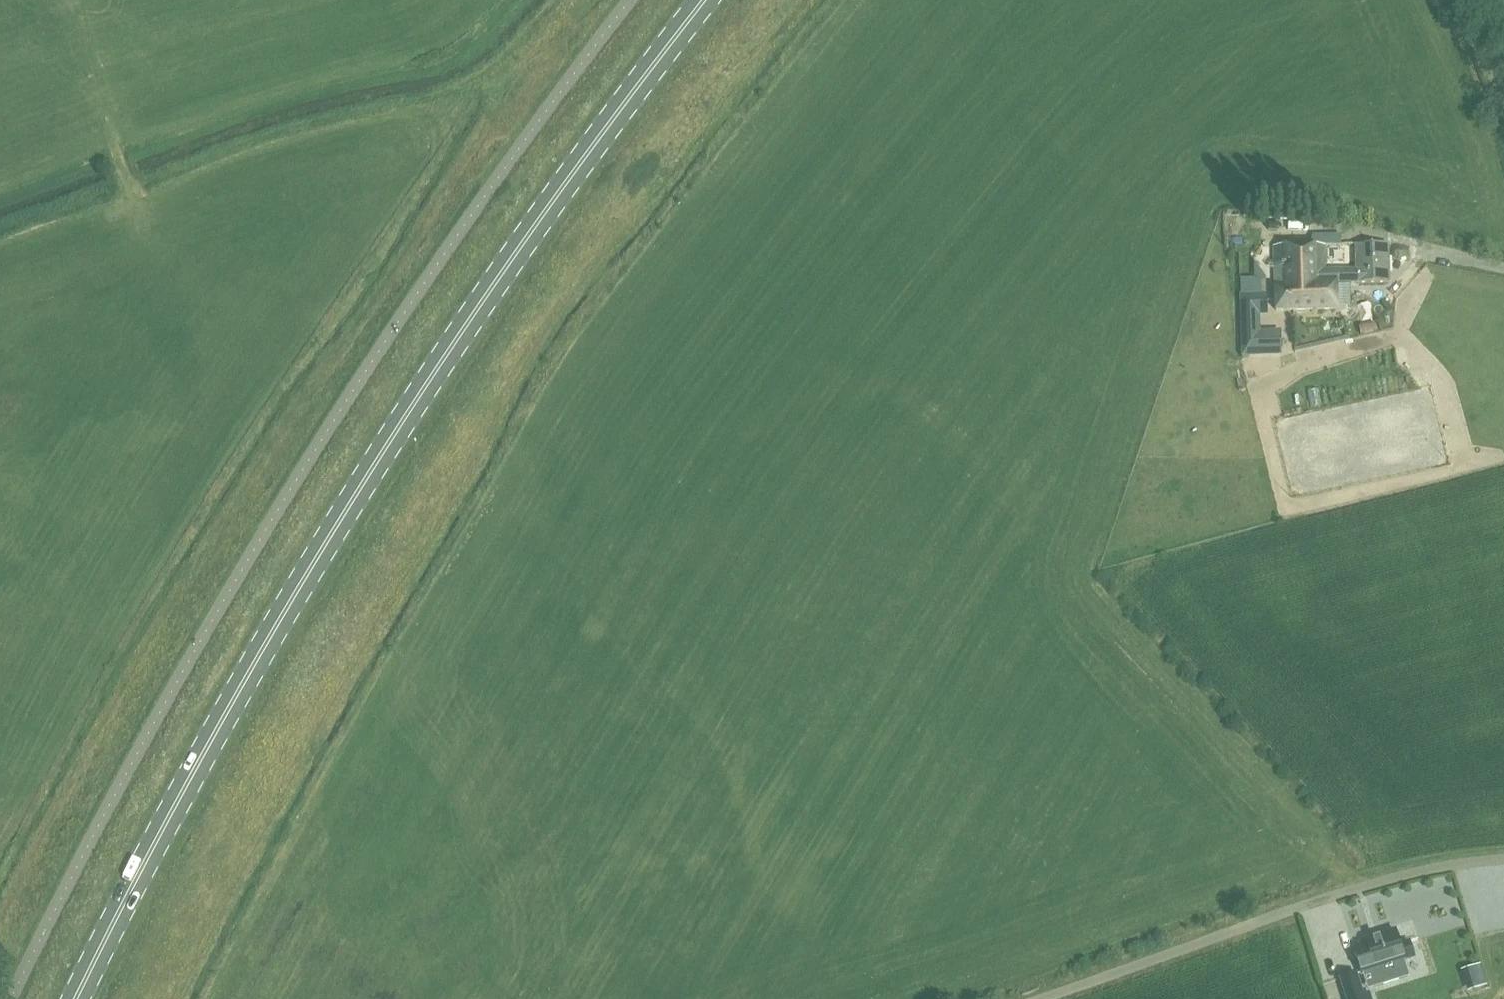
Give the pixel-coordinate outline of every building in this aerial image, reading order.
[(1275,247),(1277,311),(1338,310),(1337,284),(1390,283),(1389,244),(1356,245),(1357,270),(1325,271),(1325,246),(1275,247)] [(1268,317),(1268,304),(1244,304),(1246,360),(1281,359),(1281,345),(1257,346),(1256,317),(1268,317)] [(1376,322),(1360,326),(1362,333),(1378,330),(1376,322)] [(1353,948),(1361,972),(1414,956),(1409,941),(1400,944),(1395,930),(1366,939),(1367,943),(1353,948)] [(1370,991),(1364,993),(1357,972),(1339,977),(1346,998),(1372,998),(1370,991)]
